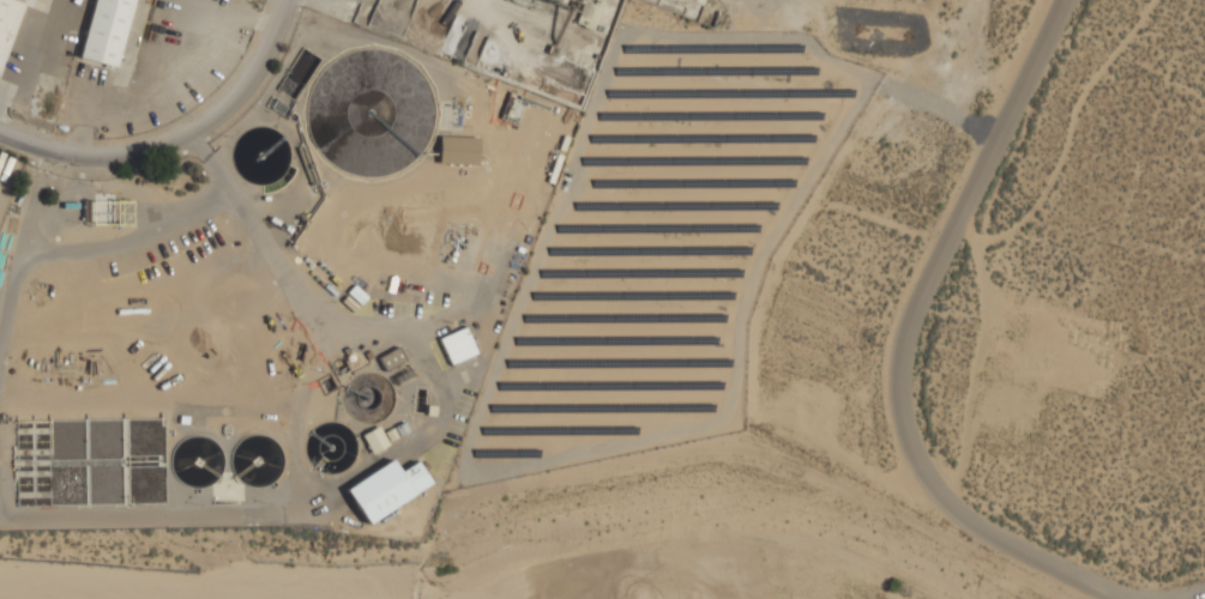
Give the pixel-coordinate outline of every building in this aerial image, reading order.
[(23,1),(19,0),(0,0),(0,71),(23,1)] [(80,59),(119,67),(134,0),(94,0),(80,59)] [(438,164),(477,165),(478,138),(439,137),(438,164)] [(114,224),(114,201),(88,200),(88,223),(114,224)] [(448,364),(476,356),(468,328),(440,336),(448,364)] [(384,370),(404,361),(399,348),(378,357),(384,370)] [(372,454),(388,445),(378,426),(362,435),(372,454)] [(345,489),(367,524),(431,484),(417,461),(400,472),(392,460),(345,489)]
